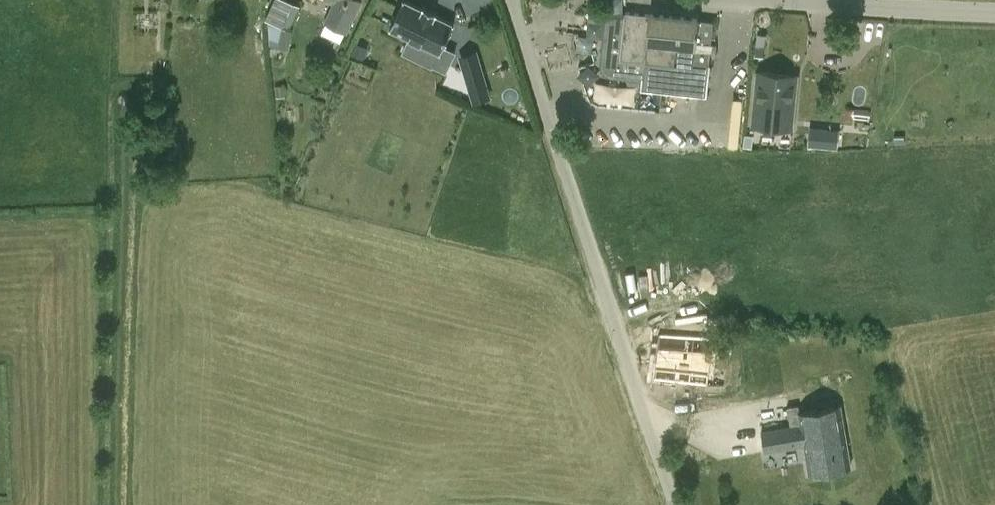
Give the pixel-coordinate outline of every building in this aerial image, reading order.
[(299,6),(287,0),(277,24),(289,29),(299,6)] [(333,4),(324,23),(346,34),(361,2),(356,0),(324,0),(333,4)] [(402,3),(389,29),(438,52),(432,65),(446,71),(455,52),(443,46),(452,27),(433,18),(434,16),(435,15),(422,9),(421,10),(422,10),(421,12),(402,3)] [(610,75),(612,76),(684,83),(684,89),(707,91),(713,22),(698,21),(698,20),(649,15),(624,13),(624,18),(618,17),(616,17),(614,17),(612,18),(610,20),(608,21),(607,23),(607,24),(606,26),(603,66),(603,67),(603,69),(604,71),(605,72),(607,74),(608,75),(610,75)] [(756,45),(755,55),(764,56),(765,46),(767,35),(758,33),(756,45)] [(464,72),(475,71),(474,53),(462,54),(464,72)] [(757,71),(757,73),(756,73),(753,111),(769,112),(767,128),(791,130),(791,129),(794,104),(793,104),(796,77),(793,76),(793,75),(757,71)] [(475,100),(489,96),(482,73),(468,78),(475,100)] [(809,126),(809,147),(838,147),(838,134),(824,134),(824,127),(809,126)] [(715,336),(659,333),(652,379),(709,385),(709,384),(725,385),(729,339),(715,338),(715,336)] [(841,406),(800,412),(799,404),(786,407),(789,426),(761,431),(765,452),(804,446),(809,474),(851,467),(841,406)]
